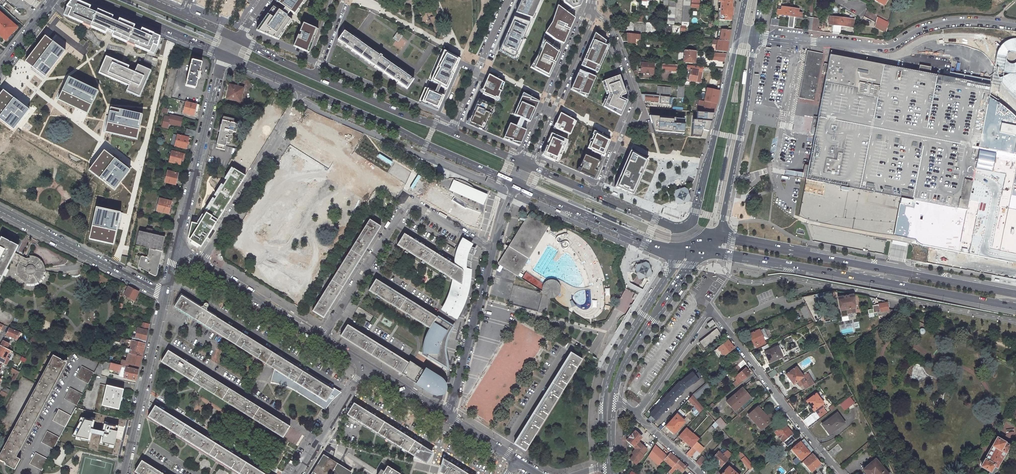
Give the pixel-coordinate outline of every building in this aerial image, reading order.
[(77,0),(71,0),(66,6),(63,15),(83,23),(154,54),(157,47),(160,36),(77,0)] [(277,1),(288,9),(296,11),(301,4),(300,0),(277,0),(277,1)] [(516,12),(532,18),(540,0),(521,0),(516,12)] [(582,0),(566,0),(568,5),(572,8),(580,6),(582,0)] [(669,1),(669,5),(667,24),(673,24),(674,24),(676,0),(669,0),(669,1)] [(682,25),(689,26),(690,0),(684,0),(682,25)] [(720,19),(731,20),(732,3),(731,2),(731,0),(719,0),(719,2),(721,2),(720,19)] [(288,9),(277,1),(276,2),(284,8),(281,13),(286,17),(289,12),(294,15),(296,11),(288,9)] [(545,33),(549,35),(560,8),(557,6),(552,23),(545,33)] [(790,15),(790,10),(791,7),(782,6),(782,10),(779,9),(778,13),(790,15)] [(281,13),(272,7),(255,31),(276,40),(290,21),(285,18),(286,17),(281,13)] [(799,9),(791,7),(790,10),(790,15),(788,27),(793,27),(795,16),(801,17),(802,12),(798,12),(799,9)] [(549,35),(555,40),(563,44),(573,21),(569,20),(571,16),(560,8),(549,35)] [(0,11),(0,35),(6,40),(18,26),(0,11)] [(829,24),(841,25),(842,18),(830,16),(829,24)] [(876,21),(888,27),(890,22),(877,16),(876,21)] [(513,17),(499,51),(514,59),(530,23),(513,17)] [(851,19),(842,18),(841,25),(850,26),(853,27),(853,22),(854,19),(851,19)] [(888,27),(876,21),(874,26),(887,32),(888,27)] [(651,23),(646,23),(646,32),(660,33),(660,24),(654,23),(651,23)] [(311,28),(302,24),(299,33),(301,33),(299,37),(297,36),(296,40),(297,41),(294,48),(308,54),(317,32),(311,28)] [(731,31),(721,30),(719,30),(719,31),(721,31),(719,40),(729,41),(731,31)] [(377,55),(359,42),(360,41),(357,39),(357,38),(355,37),(355,38),(345,31),(338,40),(338,41),(348,48),(349,47),(353,50),(352,51),(357,54),(359,55),(362,56),(362,57),(365,59),(366,61),(380,71),(382,71),(385,73),(388,75),(387,75),(389,77),(394,81),(394,80),(398,83),(398,84),(403,87),(405,88),(405,87),(408,90),(415,81),(414,80),(414,81),(405,75),(405,74),(401,70),(400,71),(382,58),(383,58),(378,54),(377,55)] [(581,65),(597,73),(609,46),(605,44),(606,41),(595,33),(581,65)] [(639,34),(627,33),(627,43),(633,43),(633,39),(639,39),(639,34)] [(44,35),(24,62),(44,77),(64,51),(44,35)] [(1013,38),(1008,40),(1002,44),(999,48),(997,53),(996,58),(996,63),(996,69),(999,75),(1001,80),(1004,85),(1014,95),(1015,97),(1015,38),(1013,38)] [(541,58),(546,42),(543,39),(538,56),(530,67),(534,69),(541,58)] [(719,40),(718,40),(716,51),(727,51),(729,41),(719,40)] [(534,69),(549,77),(559,55),(555,53),(556,49),(546,42),(541,58),(534,69)] [(781,51),(766,48),(765,55),(780,57),(781,51)] [(696,51),(684,50),(684,62),(695,63),(696,51)] [(460,59),(446,51),(433,81),(446,88),(446,87),(448,87),(451,80),(460,59)] [(713,53),(713,60),(718,60),(718,61),(722,61),(725,61),(726,53),(713,52),(713,53)] [(806,179),(964,209),(971,173),(987,95),(988,85),(829,55),(825,75),(806,179)] [(151,70),(138,64),(134,72),(128,69),(129,66),(121,63),(106,56),(98,73),(129,85),(126,91),(139,97),(151,70)] [(192,60),(185,86),(195,88),(197,82),(198,79),(200,79),(201,72),(199,72),(202,62),(192,60)] [(654,63),(642,62),(641,69),(639,69),(638,72),(653,74),(654,63)] [(687,80),(695,82),(700,82),(702,72),(704,67),(687,65),(685,80),(687,80)] [(799,216),(825,75),(771,65),(768,65),(766,67),(764,69),(762,71),(756,100),(757,102),(758,105),(759,108),(761,110),(764,112),(767,113),(770,114),(774,113),(778,110),(786,105),(790,103),(794,103),(798,104),(801,105),(804,108),(806,111),(807,115),(807,119),(806,122),(804,125),(780,162),(779,166),(776,173),(776,179),(775,183),(776,187),(776,190),(778,194),(779,198),(781,201),(782,204),(785,208),(789,211),(791,213),(799,216)] [(171,67),(164,96),(171,98),(178,69),(171,67)] [(579,70),(571,89),(587,98),(596,77),(579,70)] [(484,94),(497,100),(504,83),(489,74),(484,86),(482,91),(485,92),(484,94)] [(619,75),(602,82),(607,94),(601,106),(620,115),(627,101),(622,96),(625,95),(619,75)] [(95,90),(68,77),(57,100),(85,114),(86,113),(97,91),(95,90)] [(244,88),(230,85),(228,93),(226,98),(240,101),(244,88)] [(670,88),(658,86),(657,96),(659,96),(660,96),(670,97),(670,88)] [(444,96),(425,88),(419,102),(438,110),(444,96)] [(719,90),(707,88),(704,101),(709,102),(716,104),(719,90)] [(0,93),(0,120),(12,130),(28,110),(2,90),(0,93)] [(523,93),(514,115),(520,117),(516,126),(510,123),(503,138),(519,146),(526,131),(520,128),(524,120),(530,122),(539,102),(523,93)] [(987,95),(971,173),(964,209),(957,252),(1015,262),(1015,116),(1006,107),(999,103),(994,100),(987,95)] [(670,97),(660,96),(659,103),(671,104),(672,97),(670,97)] [(480,128),(484,130),(487,122),(488,122),(495,106),(481,100),(480,103),(478,102),(476,106),(472,114),(473,114),(469,123),(476,126),(476,127),(480,128)] [(716,104),(709,102),(704,101),(700,100),(697,112),(710,113),(714,113),(716,104)] [(199,105),(186,101),(183,113),(194,116),(194,113),(195,111),(198,112),(199,105)] [(110,108),(105,132),(137,139),(140,125),(142,115),(119,109),(110,108)] [(705,130),(710,113),(697,112),(697,117),(693,117),(692,136),(700,137),(702,130),(705,130)] [(577,121),(560,113),(553,127),(570,135),(577,121)] [(182,117),(171,115),(170,117),(165,116),(162,127),(168,128),(169,124),(180,127),(181,124),(182,117)] [(654,133),(684,136),(685,119),(649,116),(654,133)] [(234,119),(223,117),(222,122),(220,130),(218,139),(217,144),(216,148),(225,150),(226,146),(226,142),(229,143),(230,139),(232,140),(233,135),(232,135),(233,132),(236,132),(238,124),(233,123),(234,119)] [(187,129),(186,135),(194,137),(195,131),(187,129)] [(610,140),(594,131),(587,148),(587,149),(603,156),(610,140)] [(541,155),(559,163),(568,140),(550,133),(541,155)] [(178,135),(175,146),(186,149),(187,145),(188,145),(189,142),(190,139),(189,138),(178,135)] [(280,255),(323,176),(368,201),(376,187),(297,144),(294,150),(290,148),(282,163),(308,177),(268,249),(280,255)] [(130,170),(103,150),(92,165),(89,170),(115,190),(120,183),(130,170)] [(172,151),(169,162),(181,165),(181,163),(183,163),(184,158),(185,154),(172,151)] [(635,154),(630,151),(615,187),(633,194),(648,160),(635,154)] [(601,162),(584,155),(577,170),(594,177),(601,162)] [(245,176),(234,169),(232,171),(230,172),(228,175),(229,177),(222,188),(220,188),(217,192),(218,194),(213,202),(212,202),(209,206),(210,208),(203,218),(201,218),(198,223),(192,223),(188,239),(201,246),(212,228),(217,221),(222,213),(226,206),(231,198),(236,191),(240,184),(245,176)] [(168,171),(165,182),(176,184),(177,180),(178,180),(179,177),(180,173),(178,173),(168,171)] [(674,191),(673,193),(634,268),(636,274),(637,276),(638,280),(650,276),(662,252),(683,217),(745,188),(742,181),(742,179),(741,176),(691,198),(688,191),(688,189),(684,187),(682,188),(679,189),(676,190),(674,191)] [(920,245),(957,252),(964,209),(806,179),(799,216),(802,218),(805,219),(809,220),(821,223),(852,228),(877,233),(890,235),(890,237),(889,239),(900,241),(920,245)] [(483,204),(487,193),(452,180),(448,191),(483,204)] [(430,187),(423,201),(474,228),(481,214),(430,187)] [(160,198),(157,211),(168,213),(169,206),(170,206),(171,204),(172,201),(160,198)] [(246,224),(265,235),(278,212),(259,201),(246,224)] [(120,213),(96,208),(89,240),(113,245),(117,229),(120,213)] [(549,226),(529,214),(499,262),(507,267),(506,269),(518,276),(549,226)] [(381,226),(369,219),(312,311),(324,318),(329,309),(333,302),(338,294),(343,287),(348,279),(352,272),(357,264),(362,257),(367,248),(371,241),(377,233),(381,226)] [(139,231),(132,263),(154,274),(155,274),(155,273),(156,273),(164,239),(165,236),(139,231)] [(314,247),(302,268),(239,232),(233,242),(261,258),(258,264),(268,270),(270,265),(309,287),(314,278),(311,276),(324,253),(314,247)] [(410,237),(404,233),(397,245),(406,250),(405,253),(406,253),(407,253),(408,252),(422,260),(421,263),(423,264),(425,262),(443,274),(444,277),(445,278),(447,276),(452,279),(453,280),(453,282),(452,287),(451,290),(447,299),(443,309),(449,313),(448,315),(454,318),(455,316),(455,314),(458,315),(462,307),(464,301),(466,297),(466,296),(467,291),(468,288),(468,287),(469,284),(469,280),(470,279),(470,271),(470,270),(471,261),(471,260),(471,256),(474,248),(467,245),(468,243),(465,242),(466,241),(463,239),(460,242),(459,245),(458,247),(457,251),(456,255),(455,258),(455,261),(455,263),(454,265),(451,263),(438,255),(424,246),(410,237)] [(14,254),(18,245),(2,237),(0,241),(0,281),(14,254)] [(17,274),(18,277),(19,278),(20,280),(23,282),(27,283),(32,284),(35,283),(37,282),(39,280),(41,278),(43,274),(44,271),(44,270),(44,268),(42,263),(39,260),(37,258),(34,257),(30,257),(30,258),(26,258),(24,257),(22,256),(21,257),(18,256),(14,254),(11,260),(15,262),(18,263),(17,267),(17,270),(17,274)] [(380,282),(376,279),(369,290),(424,325),(430,329),(430,328),(437,317),(431,314),(421,308),(413,302),(406,298),(395,291),(391,288),(380,282)] [(122,283),(121,288),(126,290),(124,295),(134,300),(139,292),(128,286),(122,283)] [(556,289),(555,287),(555,286),(553,285),(552,284),(550,284),(549,285),(549,283),(547,284),(546,286),(546,287),(545,290),(544,290),(544,292),(545,292),(546,294),(547,295),(549,296),(550,296),(551,296),(552,296),(554,296),(553,293),(554,292),(555,291),(555,290),(556,289)] [(326,410),(331,402),(341,394),(300,369),(281,357),(282,355),(279,353),(277,352),(276,354),(258,343),(243,334),(230,325),(215,316),(206,311),(207,311),(206,309),(207,308),(208,307),(208,306),(208,305),(207,305),(207,304),(206,304),(205,304),(202,305),(198,306),(185,298),(181,295),(174,307),(274,368),(271,383),(285,386),(295,391),(326,410)] [(851,295),(836,298),(838,311),(845,310),(845,314),(853,312),(852,309),(853,308),(851,295)] [(882,303),(872,305),(874,313),(888,310),(889,310),(887,304),(886,304),(882,305),(882,303)] [(806,305),(799,308),(801,313),(806,311),(807,315),(804,316),(805,319),(811,316),(806,305)] [(452,327),(437,317),(430,328),(431,329),(427,335),(428,336),(424,344),(425,345),(423,353),(433,359),(432,360),(441,366),(442,365),(446,367),(446,365),(446,361),(445,358),(444,354),(444,352),(444,349),(444,345),(445,343),(445,340),(446,338),(447,335),(448,333),(449,331),(450,329),(452,327)] [(706,324),(709,328),(715,323),(712,320),(706,324)] [(142,322),(140,329),(148,330),(149,323),(142,322)] [(363,334),(347,324),(340,336),(350,342),(365,351),(380,360),(394,369),(401,374),(402,373),(408,363),(393,353),(378,344),(363,334)] [(10,328),(6,335),(10,336),(9,338),(11,339),(12,337),(17,340),(21,332),(10,328)] [(133,336),(133,340),(145,343),(147,335),(148,330),(140,329),(138,328),(136,337),(133,336)] [(716,329),(699,342),(704,348),(721,335),(716,329)] [(749,334),(754,345),(755,345),(756,348),(765,344),(764,341),(763,340),(759,331),(758,330),(749,334)] [(131,344),(129,353),(133,354),(142,356),(144,348),(145,343),(133,340),(132,340),(129,339),(128,344),(131,344)] [(713,351),(720,359),(734,348),(727,340),(713,351)] [(3,341),(1,345),(10,350),(11,347),(7,345),(8,343),(3,341)] [(0,346),(0,362),(3,363),(10,350),(1,345),(0,346)] [(776,347),(764,352),(769,363),(781,357),(776,347)] [(173,353),(168,350),(161,362),(201,387),(248,416),(283,438),(290,426),(274,416),(259,407),(243,397),(227,387),(214,379),(199,369),(187,362),(173,353)] [(582,359),(571,352),(566,361),(561,368),(556,376),(552,383),(547,391),(542,398),(538,405),(533,413),(528,421),(523,428),(519,436),(514,444),(525,451),(582,359)] [(142,356),(133,354),(129,353),(128,353),(126,361),(122,360),(121,365),(126,366),(128,366),(128,363),(129,362),(131,362),(131,364),(139,366),(140,362),(142,356)] [(0,454),(0,460),(5,463),(4,464),(15,470),(20,459),(16,457),(25,440),(34,424),(42,409),(50,393),(62,371),(67,362),(66,362),(67,361),(65,360),(64,361),(53,355),(0,454)] [(738,357),(734,360),(740,367),(744,364),(738,357)] [(94,372),(94,373),(101,375),(103,369),(103,368),(120,372),(121,365),(105,361),(101,361),(94,372)] [(416,383),(417,383),(425,388),(431,392),(432,393),(433,393),(435,393),(436,393),(438,393),(439,392),(440,391),(440,390),(441,390),(442,388),(442,386),(442,385),(442,383),(441,381),(440,381),(439,379),(413,364),(409,362),(408,363),(402,373),(405,375),(404,376),(416,383)] [(82,366),(76,377),(88,384),(94,373),(94,372),(82,366)] [(126,366),(124,377),(136,380),(137,374),(139,369),(128,366),(126,366)] [(795,383),(798,387),(800,385),(803,390),(812,385),(809,380),(807,375),(802,377),(795,367),(784,375),(791,385),(794,383),(795,383)] [(20,372),(12,368),(10,372),(15,374),(10,384),(13,385),(20,372)] [(743,369),(735,375),(732,378),(737,385),(740,382),(751,373),(748,369),(745,372),(743,369)] [(690,373),(679,382),(684,388),(693,381),(694,382),(696,380),(697,381),(701,377),(697,372),(692,376),(690,373)] [(646,419),(651,423),(658,416),(657,415),(660,413),(660,414),(668,406),(667,405),(669,402),(670,403),(678,395),(677,394),(679,392),(680,392),(684,388),(679,382),(678,383),(678,382),(648,415),(649,416),(646,419)] [(100,384),(94,409),(101,411),(103,405),(102,405),(107,385),(100,384)] [(107,385),(102,405),(103,405),(119,410),(120,403),(124,389),(107,385)] [(695,398),(710,389),(707,385),(693,394),(695,398)] [(70,387),(64,399),(76,405),(82,394),(70,387)] [(725,403),(733,412),(749,398),(741,388),(725,403)] [(814,394),(804,402),(811,411),(812,410),(814,413),(822,407),(821,404),(814,394)] [(690,396),(687,400),(698,413),(702,409),(695,400),(690,396)] [(839,404),(843,410),(852,403),(848,397),(839,404)] [(369,412),(354,403),(347,414),(422,461),(427,461),(430,450),(423,447),(424,446),(369,412)] [(155,405),(148,416),(240,473),(265,473),(258,469),(238,457),(223,447),(207,438),(192,429),(176,419),(162,409),(155,405)] [(59,409),(53,421),(65,427),(66,425),(69,419),(71,416),(59,409)] [(679,409),(676,413),(681,418),(685,414),(679,409)] [(757,409),(749,416),(756,424),(755,425),(759,430),(772,418),(768,414),(765,417),(757,409)] [(836,413),(821,425),(828,434),(835,428),(836,429),(843,424),(836,413)] [(90,438),(93,419),(77,414),(68,433),(90,438)] [(681,422),(674,415),(665,426),(673,433),(678,428),(677,427),(681,422)] [(724,426),(718,418),(713,422),(717,426),(720,429),(724,426)] [(813,424),(810,419),(804,424),(803,424),(807,429),(813,424)] [(120,425),(100,421),(95,445),(115,449),(120,425)] [(782,424),(772,433),(785,448),(793,441),(789,436),(791,435),(782,424)] [(676,446),(687,433),(683,430),(671,442),(676,446)] [(47,431),(41,442),(53,449),(57,441),(59,437),(47,431)] [(631,435),(629,433),(626,437),(625,439),(626,440),(635,448),(631,453),(633,454),(629,458),(635,464),(643,456),(642,454),(647,449),(638,441),(642,437),(635,431),(631,435)] [(688,442),(681,450),(685,454),(692,446),(693,446),(692,445),(695,442),(691,439),(688,442)] [(998,440),(997,442),(995,441),(993,445),(994,446),(982,467),(991,472),(990,473),(996,473),(999,469),(998,468),(1010,447),(998,440)] [(689,457),(695,450),(698,453),(702,449),(698,446),(695,442),(692,445),(693,446),(692,446),(685,454),(688,457),(689,457)] [(798,443),(790,450),(799,461),(807,453),(798,443)] [(653,445),(646,456),(656,465),(664,456),(659,451),(653,445)] [(826,450),(825,451),(830,457),(831,457),(838,451),(833,445),(826,450)] [(743,473),(747,473),(752,468),(738,451),(735,455),(740,459),(739,460),(747,469),(743,473)] [(36,452),(30,464),(42,470),(48,459),(36,452)] [(717,452),(711,458),(720,466),(725,460),(717,452)] [(669,453),(662,460),(670,467),(676,460),(669,453)] [(813,473),(820,473),(817,471),(820,468),(809,455),(800,463),(808,472),(812,469),(815,473),(813,473)] [(324,456),(314,472),(312,473),(350,473),(351,472),(324,456)] [(701,464),(704,460),(700,457),(695,463),(697,464),(698,466),(701,464)] [(440,472),(443,473),(468,473),(449,462),(444,459),(440,472)] [(163,473),(147,464),(142,460),(135,472),(137,473),(163,473)] [(675,467),(680,472),(685,467),(676,460),(670,467),(666,471),(666,472),(669,473),(675,467)] [(861,470),(864,473),(884,473),(873,461),(861,470)] [(383,473),(381,472),(380,473),(400,473),(387,466),(383,473)]
